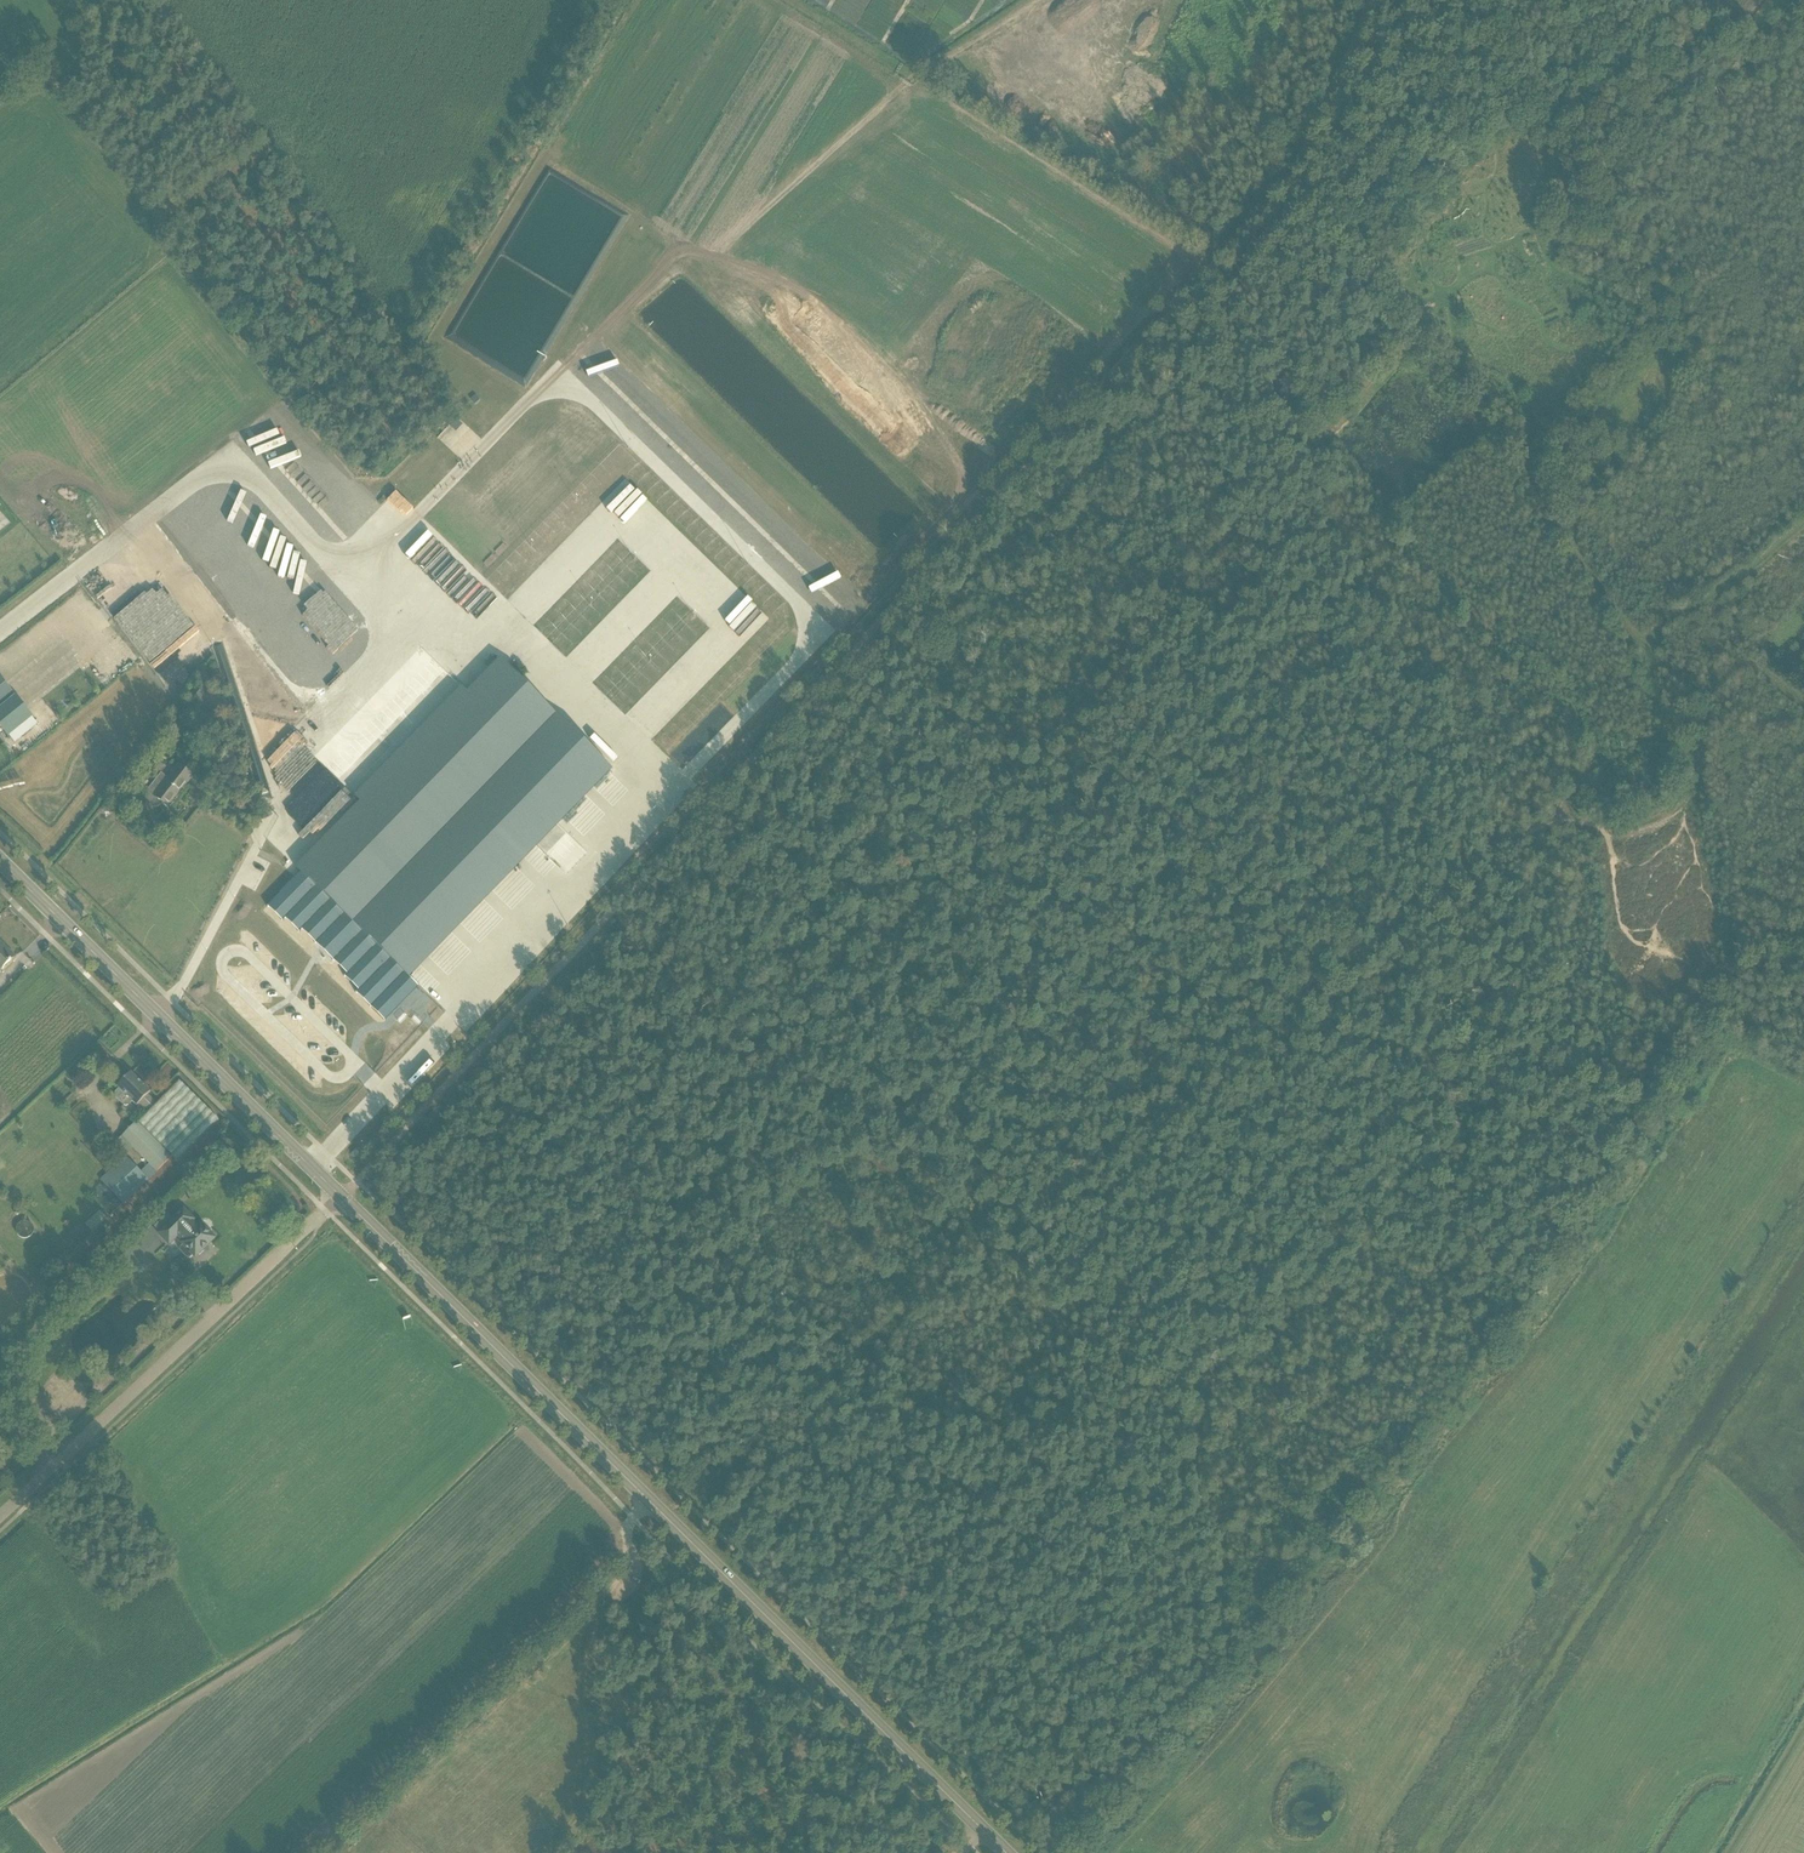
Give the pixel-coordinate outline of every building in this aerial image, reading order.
[(766,120),(775,102),(765,97),(755,114),(766,120)] [(753,136),(758,120),(750,118),(745,133),(753,136)] [(547,161),(560,168),(572,147),(560,140),(547,161)] [(475,395),(470,398),(474,403),(476,402),(479,400),(478,399),(475,395)] [(292,630),(260,711),(291,723),(291,675),(292,630)] [(311,874),(282,905),(296,919),(301,913),(330,940),(332,938),(365,968),(370,963),(384,976),(380,981),(394,995),(388,1002),(402,1015),(416,1000),(410,995),(425,979),(432,985),(629,772),(513,665),(316,878),(311,874)] [(14,694),(0,676),(0,705),(14,694)] [(219,716),(229,703),(203,683),(193,697),(194,698),(186,708),(195,715),(203,705),(219,716)] [(0,708),(0,728),(8,738),(32,718),(15,696),(0,708)] [(168,809),(188,784),(193,776),(177,764),(167,777),(161,772),(145,792),(145,794),(144,796),(144,799),(145,801),(146,803),(148,804),(149,806),(152,806),(154,807),(156,807),(158,806),(160,805),(162,804),(168,809)] [(8,962),(10,960),(12,958),(1,947),(3,945),(0,942),(0,970),(8,962)] [(126,1156),(100,1181),(124,1205),(172,1156),(177,1162),(210,1129),(218,1120),(179,1082),(159,1102),(157,1104),(147,1095),(150,1092),(130,1073),(122,1082),(118,1086),(120,1087),(115,1092),(113,1095),(123,1106),(127,1106),(133,1101),(137,1104),(138,1103),(148,1112),(145,1115),(139,1121),(123,1137),(114,1146),(122,1155),(125,1157),(133,1148),(150,1164),(142,1172),(126,1156)] [(356,1149),(351,1154),(355,1158),(360,1152),(356,1149)] [(183,1211),(174,1219),(167,1213),(153,1227),(169,1243),(178,1234),(185,1241),(182,1243),(183,1244),(179,1247),(179,1251),(187,1258),(190,1258),(193,1255),(195,1256),(213,1239),(200,1226),(198,1228),(191,1221),(192,1220),(183,1211)] [(38,1232),(29,1222),(21,1230),(30,1240),(38,1232)]
